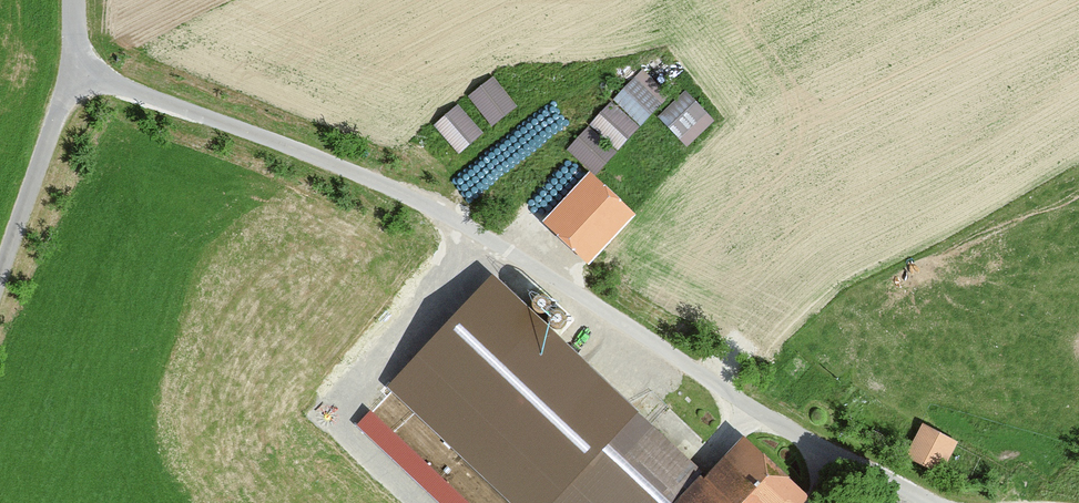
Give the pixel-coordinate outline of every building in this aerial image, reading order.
[(492,123),(519,102),(495,72),(468,93),(492,123)] [(665,98),(638,73),(612,103),(639,128),(665,98)] [(681,145),(706,118),(676,92),(651,119),(681,145)] [(460,150),(484,129),(459,100),(434,122),(460,150)] [(634,132),(607,107),(588,127),(615,152),(634,132)] [(610,156),(583,130),(564,150),(591,176),(610,156)] [(587,179),(560,154),(542,174),(569,199),(587,179)] [(560,202),(528,185),(513,211),(546,229),(560,202)] [(354,418),(444,501),(442,502),(481,502),(420,446),(433,433),(384,387),(354,418)] [(906,454),(944,471),(961,434),(923,417),(906,454)] [(805,502),(739,440),(697,484),(646,437),(592,495),(600,502),(804,502),(805,502)]
